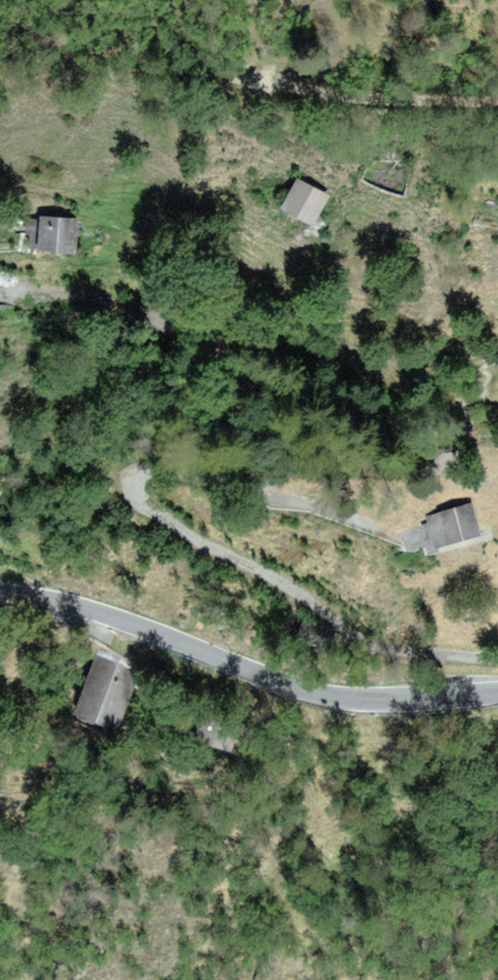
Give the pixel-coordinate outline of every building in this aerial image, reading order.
[(333,192),(303,183),(298,203),(328,211),(333,192)] [(70,226),(29,224),(27,249),(68,252),(70,226)] [(420,528),(431,556),(476,539),(465,511),(420,528)]
